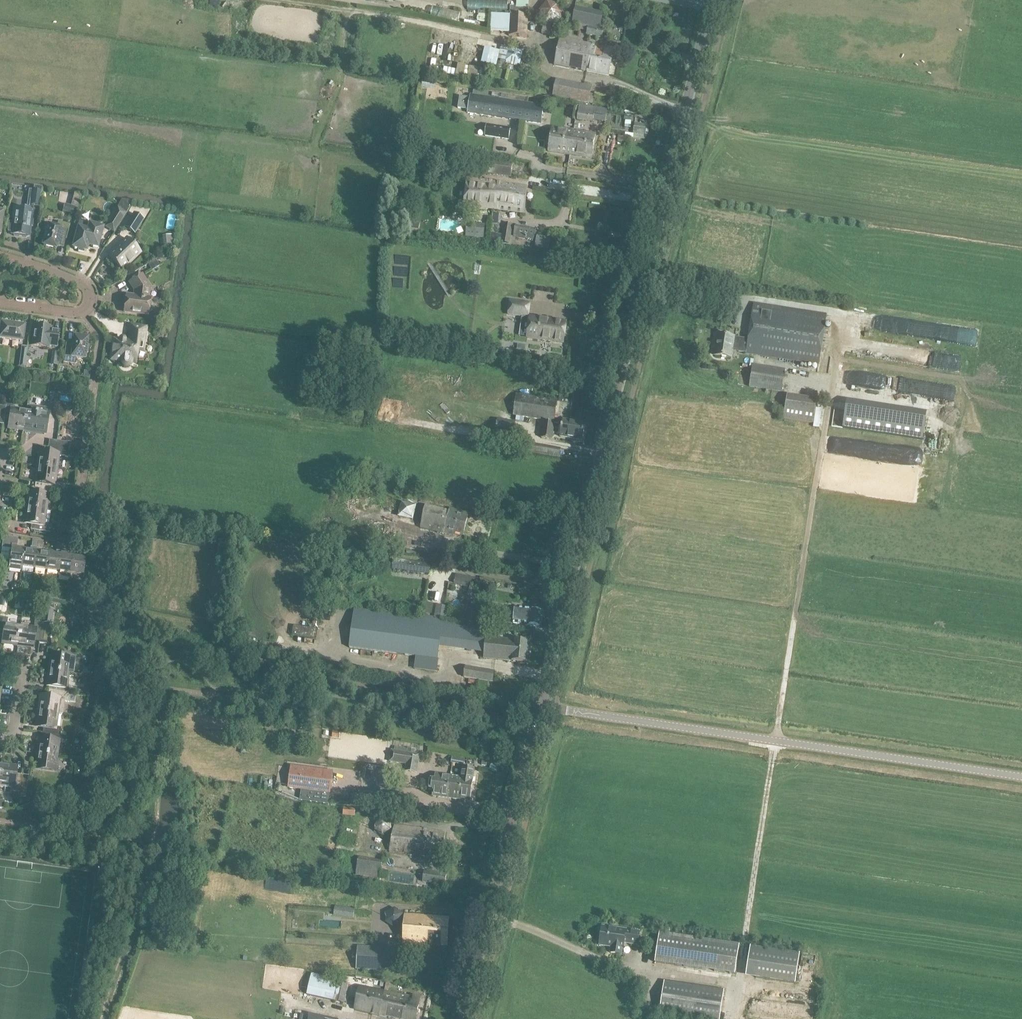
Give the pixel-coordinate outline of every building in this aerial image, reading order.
[(539,11),(544,23),(552,24),(556,25),(564,15),(560,3),(547,1),(539,11)] [(529,8),(510,7),(508,36),(527,37),(529,8)] [(576,7),(572,23),(579,25),(588,27),(587,31),(586,35),(602,38),(604,30),(600,29),(604,13),(576,7)] [(560,38),(555,64),(586,70),(589,56),(583,55),(586,43),(560,38)] [(586,43),(583,55),(589,56),(586,70),(608,75),(613,48),(586,43)] [(500,52),(498,59),(501,59),(499,67),(505,69),(506,64),(510,65),(517,67),(518,64),(520,65),(524,51),(520,50),(509,47),(501,45),(501,46),(500,52)] [(591,86),(556,79),(553,96),(588,103),(591,86)] [(470,99),(461,97),(459,107),(468,108),(468,112),(541,123),(543,105),(470,95),(470,99)] [(593,113),(577,111),(576,119),(592,121),(593,113)] [(634,123),(633,131),(645,133),(646,125),(634,123)] [(484,136),(509,140),(511,128),(486,124),(484,136)] [(548,151),(571,155),(574,131),(552,127),(548,151)] [(595,134),(574,131),(571,155),(592,158),(595,134)] [(513,164),(486,160),(484,173),(511,177),(513,164)] [(486,208),(494,209),(497,183),(467,179),(462,207),(485,209),(486,208)] [(527,187),(497,183),(494,209),(524,213),(527,187)] [(7,232),(12,233),(12,234),(29,237),(31,226),(32,226),(34,211),(33,211),(34,206),(40,207),(42,188),(34,187),(33,191),(29,190),(26,210),(14,209),(12,223),(9,222),(7,232)] [(122,200),(117,207),(120,210),(126,213),(131,206),(133,202),(122,200)] [(62,212),(73,214),(75,207),(64,204),(62,212)] [(120,210),(114,220),(119,224),(126,213),(120,210)] [(125,227),(135,234),(144,220),(134,213),(125,227)] [(66,239),(70,225),(58,222),(57,227),(43,224),(41,232),(46,233),(43,245),(56,249),(59,238),(66,239)] [(103,228),(80,222),(73,248),(79,249),(78,251),(84,253),(84,251),(87,251),(88,245),(98,248),(103,228)] [(484,239),(485,224),(466,223),(466,237),(484,239)] [(504,223),(501,243),(509,244),(512,224),(504,223)] [(516,225),(514,234),(534,238),(535,229),(516,225)] [(141,252),(127,239),(109,257),(122,271),(141,252)] [(148,264),(151,268),(158,264),(156,259),(148,264)] [(134,297),(126,296),(124,312),(148,315),(149,311),(150,311),(153,309),(153,305),(151,303),(150,303),(150,299),(148,299),(150,288),(142,275),(130,282),(135,291),(134,297)] [(509,300),(507,315),(522,317),(521,323),(528,324),(526,337),(526,339),(564,344),(567,321),(565,321),(529,316),(530,312),(531,303),(509,300)] [(734,338),(734,336),(717,334),(714,354),(728,357),(729,347),(739,348),(739,351),(746,352),(746,353),(819,364),(826,314),(754,303),(748,340),(734,338)] [(23,342),(25,327),(1,324),(0,333),(0,339),(23,342)] [(35,326),(32,346),(48,348),(48,345),(57,346),(59,332),(50,331),(51,328),(35,326)] [(120,341),(114,340),(112,360),(122,361),(122,363),(122,364),(122,365),(123,366),(123,367),(124,368),(125,368),(126,368),(127,368),(128,368),(129,368),(130,367),(130,366),(131,366),(131,365),(132,364),(132,362),(136,363),(138,350),(143,351),(146,328),(131,326),(129,342),(125,342),(125,341),(125,340),(124,340),(124,339),(123,339),(122,339),(121,339),(120,339),(120,340),(120,341)] [(88,353),(89,345),(87,345),(88,339),(87,338),(87,336),(80,335),(80,337),(74,337),(72,348),(65,348),(63,362),(78,364),(78,358),(85,359),(86,352),(88,353)] [(478,346),(471,338),(465,343),(472,351),(478,346)] [(28,347),(22,346),(19,369),(25,369),(28,347)] [(59,366),(60,352),(52,351),(51,365),(59,366)] [(749,386),(782,391),(785,369),(753,364),(749,386)] [(513,415),(554,421),(557,400),(516,394),(513,415)] [(814,423),(817,399),(787,395),(783,418),(814,423)] [(7,401),(6,406),(4,419),(11,420),(10,430),(24,432),(27,409),(13,407),(14,402),(7,401)] [(819,428),(820,427),(822,409),(816,408),(813,426),(813,427),(819,428)] [(41,411),(27,409),(24,432),(38,434),(39,425),(41,425),(42,420),(39,420),(41,411)] [(560,436),(583,439),(585,422),(562,419),(560,436)] [(541,438),(551,439),(553,423),(543,421),(541,438)] [(47,446),(69,448),(70,442),(48,439),(47,446)] [(36,466),(59,469),(61,456),(68,457),(69,448),(47,446),(47,452),(38,450),(38,452),(36,466)] [(553,447),(552,457),(559,458),(561,448),(553,447)] [(43,481),(42,488),(60,491),(61,483),(57,483),(59,469),(36,466),(34,480),(43,481)] [(27,493),(25,507),(48,510),(50,497),(54,498),(55,490),(60,491),(42,488),(37,487),(36,494),(27,493)] [(426,505),(421,527),(454,535),(455,532),(464,534),(469,513),(450,508),(450,511),(426,505)] [(46,524),(48,510),(25,507),(23,521),(32,522),(31,529),(51,532),(52,524),(46,524)] [(9,569),(21,571),(22,567),(24,550),(16,549),(17,545),(18,538),(3,536),(2,547),(11,548),(9,569)] [(36,552),(37,548),(38,540),(33,540),(32,547),(31,547),(31,551),(24,550),(22,567),(34,568),(36,552)] [(70,579),(71,573),(73,557),(68,556),(68,552),(67,552),(68,544),(62,544),(61,551),(61,555),(59,572),(58,577),(70,579)] [(34,568),(47,570),(49,554),(36,552),(34,568)] [(61,555),(49,554),(47,570),(59,572),(61,555)] [(86,559),(73,557),(71,573),(84,575),(86,559)] [(431,563),(394,558),(392,568),(429,573),(431,563)] [(456,574),(454,584),(467,587),(468,584),(479,587),(480,585),(492,587),(494,579),(481,577),(480,579),(469,577),(456,574)] [(478,603),(469,602),(465,622),(474,623),(478,603)] [(436,605),(434,618),(446,620),(448,607),(436,605)] [(541,610),(514,607),(513,623),(539,626),(541,610)] [(42,623),(39,642),(47,643),(49,624),(52,624),(53,610),(44,609),(43,614),(42,623)] [(353,616),(349,648),(416,656),(414,669),(437,672),(439,659),(437,659),(439,647),(441,627),(353,616)] [(17,647),(20,626),(7,624),(8,618),(0,617),(0,635),(5,635),(4,645),(17,647)] [(34,628),(20,626),(17,647),(31,649),(32,641),(39,642),(42,623),(35,622),(34,628)] [(484,646),(483,658),(527,662),(529,641),(485,637),(486,630),(478,629),(476,645),(484,646)] [(47,669),(70,673),(73,674),(75,657),(49,654),(49,656),(47,669)] [(494,671),(466,667),(464,677),(492,681),(494,671)] [(49,684),(48,691),(72,694),(73,687),(68,686),(70,673),(47,669),(45,683),(49,684)] [(72,694),(48,691),(47,691),(46,698),(38,697),(37,710),(59,713),(63,714),(64,701),(76,702),(77,695),(72,694)] [(58,727),(59,713),(37,710),(35,724),(43,725),(42,733),(49,734),(60,735),(61,728),(58,727)] [(66,736),(60,735),(49,734),(48,740),(38,739),(36,752),(59,755),(60,743),(65,743),(66,736)] [(419,756),(392,750),(390,761),(406,764),(405,770),(417,772),(419,756)] [(57,770),(59,755),(36,752),(34,767),(57,770)] [(451,763),(464,765),(465,759),(452,757),(451,763)] [(19,792),(21,775),(14,774),(16,764),(1,762),(0,774),(0,785),(12,787),(12,791),(19,792)] [(497,773),(498,764),(491,763),(489,772),(497,773)] [(328,804),(332,772),(292,767),(289,787),(301,789),(300,800),(328,804)] [(461,777),(451,775),(447,798),(470,801),(475,768),(462,767),(461,777)] [(433,796),(447,798),(451,775),(436,773),(435,779),(433,779),(431,780),(430,788),(432,790),(434,790),(433,796)] [(29,776),(21,775),(19,792),(19,797),(27,797),(29,776)] [(382,793),(360,790),(359,801),(380,804),(382,793)] [(411,807),(412,797),(400,796),(398,805),(411,807)] [(343,814),(355,815),(356,807),(344,806),(343,814)] [(390,850),(442,858),(445,833),(394,825),(390,850)] [(358,863),(355,880),(380,884),(383,867),(358,863)] [(446,884),(447,874),(425,872),(423,881),(446,884)] [(335,907),(334,914),(353,917),(355,910),(335,907)] [(403,942),(448,945),(449,918),(405,915),(403,942)] [(612,946),(611,952),(621,954),(622,948),(623,948),(624,942),(638,944),(640,932),(602,926),(600,945),(612,946)] [(660,932),(655,962),(735,974),(740,944),(660,932)] [(358,946),(356,969),(398,971),(399,948),(358,946)] [(751,947),(746,976),(795,983),(799,954),(751,947)] [(349,982),(312,973),(307,994),(344,1002),(349,982)] [(700,1018),(720,1018),(724,990),(665,981),(660,1013),(700,1018)] [(360,986),(355,1009),(381,1014),(385,991),(360,986)] [(403,1018),(417,1018),(422,997),(414,995),(413,996),(385,991),(381,1014),(403,1018)]
